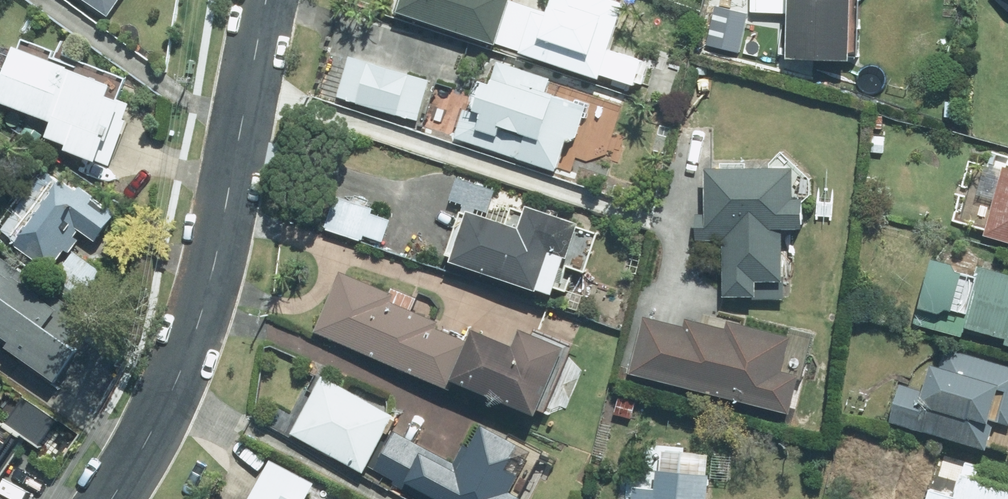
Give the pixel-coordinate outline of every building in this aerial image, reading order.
[(111,14),(121,0),(91,0),(111,14)] [(400,10),(503,44),(517,0),(403,0),(400,10)] [(554,12),(539,55),(592,72),(616,0),(558,0),(554,12)] [(752,11),(794,12),(792,55),(855,57),(857,0),(753,0),(752,11)] [(733,33),(704,23),(694,52),(723,62),(733,33)] [(20,43),(0,95),(0,96),(58,119),(50,139),(111,163),(135,102),(113,94),(118,81),(20,43)] [(432,80),(352,55),(339,95),(420,120),(432,80)] [(467,108),(458,136),(559,170),(571,133),(579,135),(590,102),(552,90),(556,76),(502,59),(497,74),(491,72),(478,111),(467,108)] [(799,167),(710,166),(710,212),(701,212),(701,240),(727,241),(726,297),(786,297),(787,227),(811,227),(811,197),(799,197),(799,167)] [(1007,166),(989,235),(1007,240),(1007,166)] [(65,181),(47,169),(5,229),(21,240),(18,245),(51,269),(66,247),(72,251),(82,238),(77,235),(83,227),(102,240),(123,210),(85,183),(81,189),(67,179),(65,181)] [(375,207),(338,195),(328,226),(365,239),(367,233),(385,239),(392,218),(374,212),(375,207)] [(457,256),(456,260),(557,293),(568,261),(587,267),(600,228),(531,205),(525,226),(473,209),(472,213),(464,210),(450,254),(457,256)] [(106,270),(77,250),(54,282),(83,303),(106,270)] [(87,315),(4,257),(0,264),(0,336),(62,379),(84,347),(71,338),(87,315)] [(985,265),(983,276),(959,269),(960,264),(938,258),(925,305),(970,316),(968,326),(1007,336),(1007,271),(985,265)] [(343,273),(318,330),(456,389),(461,379),(540,412),(569,345),(527,328),(520,344),(478,327),(472,340),(394,306),(398,296),(343,273)] [(647,315),(633,372),(796,412),(806,373),(787,368),(795,335),(731,319),(729,328),(689,319),(687,325),(647,315)] [(948,349),(944,364),(937,363),(930,390),(905,384),(895,421),(992,447),(1000,418),(1007,420),(1007,365),(948,349)] [(400,413),(326,374),(295,432),(369,471),(400,413)] [(25,418),(0,400),(0,454),(25,418)] [(396,430),(375,468),(419,492),(423,485),(449,498),(528,498),(529,496),(515,489),(522,475),(511,469),(525,445),(488,425),(475,450),(467,446),(458,463),(396,430)] [(274,459),(252,498),(309,498),(318,482),(274,459)] [(971,463),(962,494),(937,488),(934,498),(1007,498),(1007,473),(971,463)] [(661,470),(659,489),(636,486),(635,498),(711,498),(713,475),(661,470)]
